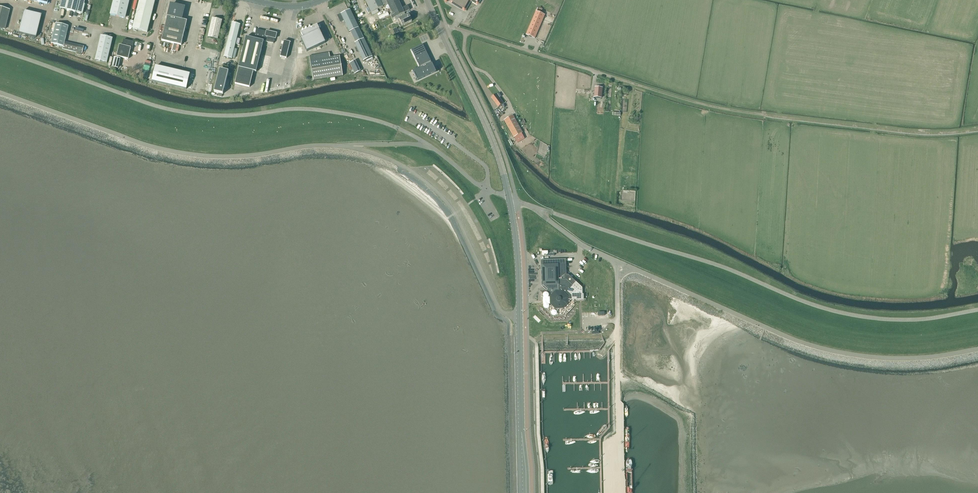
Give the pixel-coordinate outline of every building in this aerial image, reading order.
[(60,9),(81,14),(84,0),(62,0),(60,9)] [(110,15),(125,18),(129,0),(114,0),(110,15)] [(132,29),(147,32),(155,0),(140,0),(132,29)] [(371,12),(383,7),(383,6),(387,4),(388,5),(390,8),(393,15),(391,16),(392,19),(394,18),(397,16),(404,13),(409,10),(409,9),(408,6),(407,6),(402,8),(398,0),(365,0),(371,12)] [(446,4),(450,2),(464,11),(470,1),(477,5),(480,0),(444,0),(446,4)] [(167,16),(161,41),(181,45),(187,21),(181,20),(184,8),(171,4),(168,16),(167,16)] [(2,30),(4,30),(8,17),(9,10),(7,9),(0,8),(0,29),(2,30)] [(344,21),(349,32),(356,29),(357,30),(359,29),(350,10),(337,16),(340,23),(344,21)] [(18,33),(35,37),(41,15),(23,11),(18,33)] [(536,11),(526,35),(535,39),(545,15),(536,11)] [(404,13),(397,16),(399,19),(402,26),(412,21),(408,14),(405,16),(404,13)] [(223,17),(212,14),(205,43),(219,47),(221,37),(219,31),(223,17)] [(227,42),(235,44),(237,38),(240,24),(232,23),(227,42)] [(55,24),(51,43),(62,46),(63,42),(67,26),(55,24)] [(303,38),(300,39),(307,52),(325,43),(317,25),(301,33),(303,38)] [(266,32),(257,30),(254,39),(246,37),(239,68),(235,84),(249,87),(253,71),(256,72),(264,41),(273,44),(274,39),(275,39),(277,34),(266,31),(266,32)] [(95,60),(107,63),(113,38),(101,36),(95,60)] [(363,39),(358,42),(355,43),(363,61),(372,57),(364,39),(363,39)] [(117,56),(128,59),(131,46),(133,46),(134,42),(124,40),(122,45),(119,45),(117,56)] [(280,57),(286,58),(290,42),(284,41),(282,48),(280,47),(280,50),(282,51),(280,57)] [(232,59),(235,44),(227,42),(224,57),(232,59)] [(423,45),(411,50),(420,67),(412,71),(415,77),(417,81),(436,72),(431,62),(423,45)] [(329,53),(309,56),(313,81),(343,76),(340,56),(330,58),(329,53)] [(118,69),(120,59),(114,57),(112,67),(118,69)] [(155,66),(152,81),(186,89),(201,92),(205,93),(209,79),(190,74),(155,66)] [(220,69),(214,92),(223,94),(229,71),(220,69)] [(602,88),(595,87),(594,97),(601,98),(602,88)] [(495,95),(491,98),(498,107),(503,103),(496,94),(495,95)] [(513,115),(503,120),(513,137),(522,133),(513,115)] [(521,134),(515,137),(518,143),(524,139),(521,134)] [(542,268),(543,285),(547,290),(543,294),(543,300),(548,299),(549,302),(550,302),(550,304),(555,309),(562,309),(567,304),(567,300),(579,300),(582,296),(582,288),(573,280),(568,275),(566,275),(566,264),(566,259),(558,260),(542,260),(542,268)]
